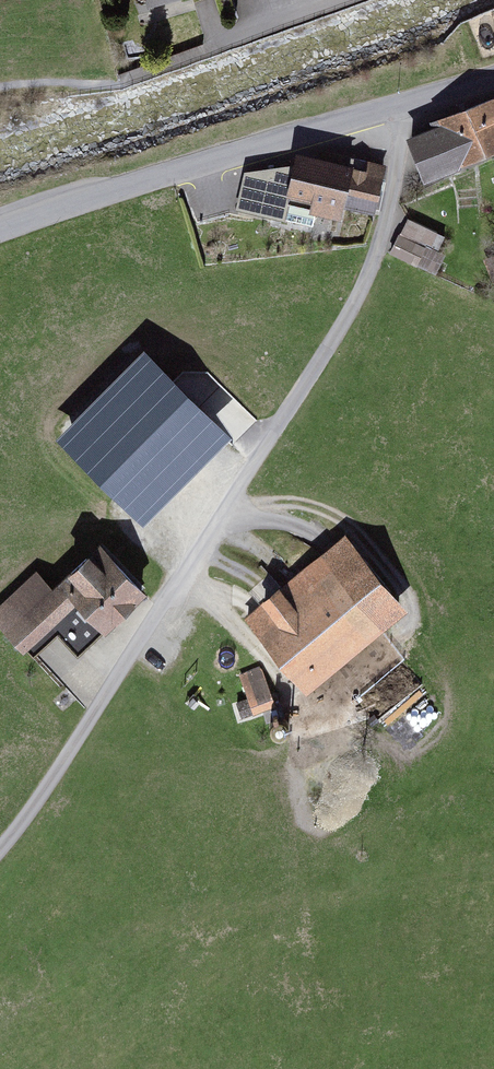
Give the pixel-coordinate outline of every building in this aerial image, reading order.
[(410,138),(425,175),(493,146),(493,97),(435,121),(437,127),(410,138)] [(394,178),(302,154),(294,186),(251,175),(243,203),(287,215),(292,196),(383,220),(394,178)] [(458,243),(413,219),(394,255),(439,279),(458,243)] [(223,432),(144,354),(64,435),(143,513),(223,432)] [(312,695),(415,612),(351,534),(248,617),(312,695)] [(0,612),(0,622),(37,661),(61,639),(81,661),(153,593),(104,541),(61,583),(47,568),(0,612)] [(378,716),(422,680),(404,659),(361,694),(378,716)] [(265,670),(242,680),(257,712),(279,702),(265,670)]
